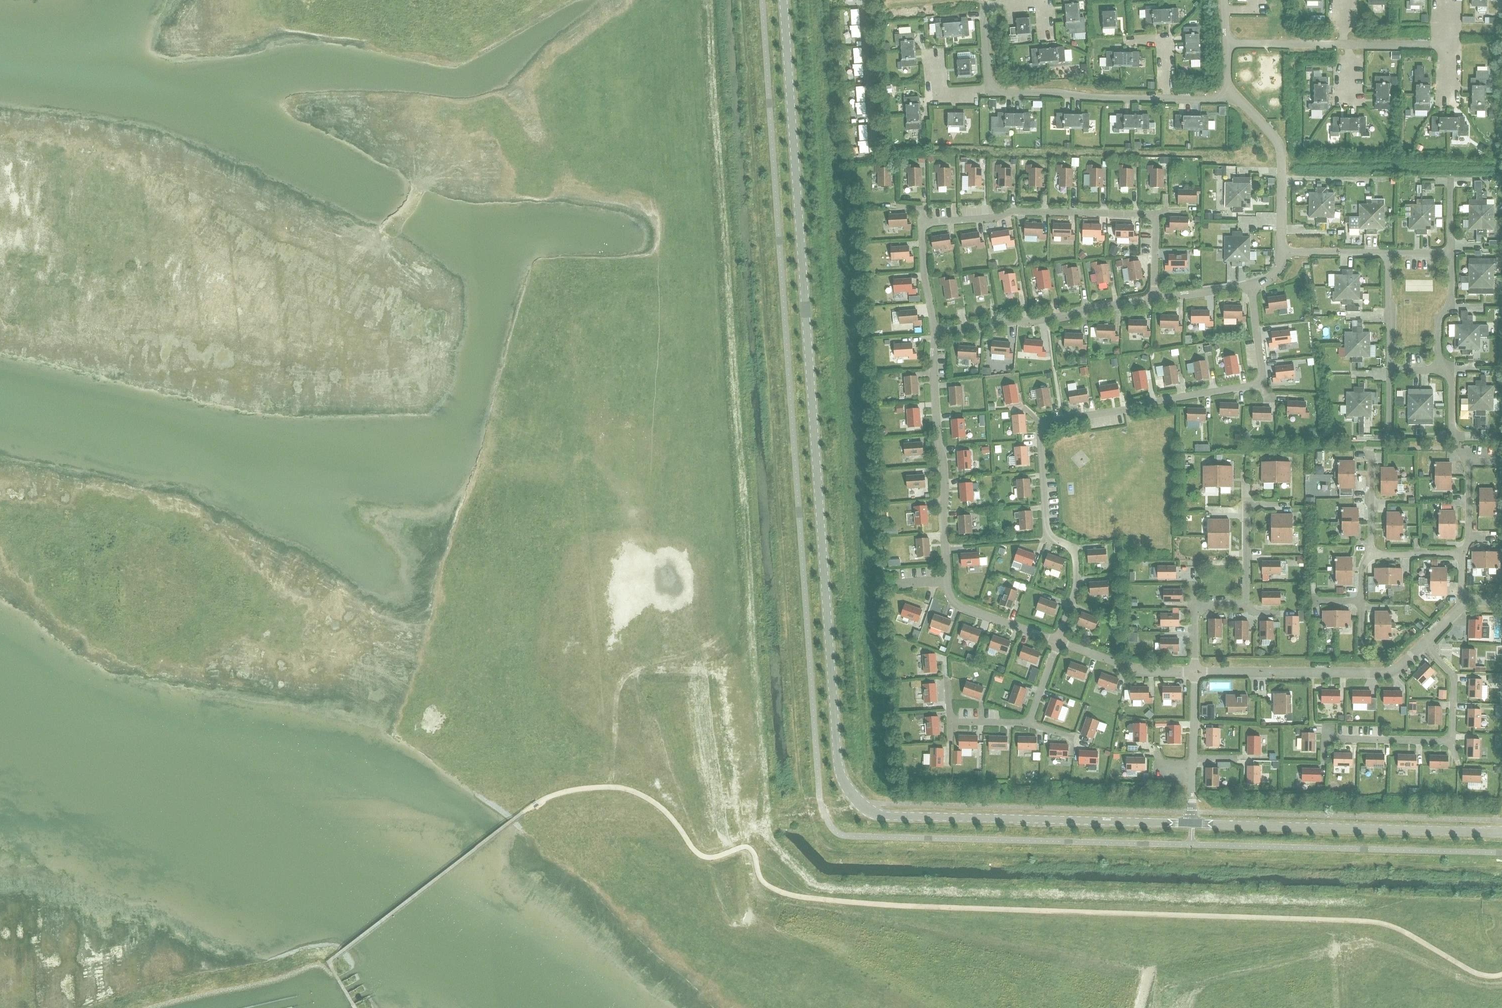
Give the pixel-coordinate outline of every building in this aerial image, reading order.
[(1080,13),(1079,2),(1083,2),(1083,0),(1064,0),(1065,14),(1080,13)] [(1411,6),(1425,6),(1425,0),(1411,0),(1411,1),(1407,1),(1407,9),(1411,9),(1411,6)] [(1116,12),(1116,11),(1116,8),(1109,8),(1109,12),(1102,12),(1103,29),(1117,28),(1116,12)] [(1162,10),(1163,24),(1179,23),(1178,9),(1162,10)] [(851,27),(850,27),(850,31),(851,31),(851,39),(861,38),(859,10),(851,11),(851,27)] [(1163,24),(1162,10),(1151,11),(1146,11),(1146,25),(1163,24)] [(1080,13),(1065,14),(1066,30),(1070,30),(1070,34),(1085,33),(1084,19),(1080,19),(1080,13)] [(962,22),(952,23),(953,37),(969,36),(968,21),(967,17),(962,17),(962,22)] [(1031,35),(1030,19),(1016,20),(1017,29),(1011,29),(1012,36),(1031,35)] [(953,37),(952,23),(941,24),(936,24),(937,39),(953,37)] [(1185,44),(1199,44),(1199,28),(1184,29),(1185,44)] [(900,41),(901,51),(915,50),(914,34),(900,35),(900,32),(895,33),(896,42),(900,41)] [(1199,44),(1185,44),(1186,61),(1200,60),(1199,44)] [(1048,49),(1049,63),(1065,62),(1064,48),(1048,49)] [(854,65),(852,65),(852,69),(853,69),(854,77),(863,77),(862,49),(853,49),(854,65)] [(1048,49),(1032,50),(1033,64),(1033,68),(1038,68),(1038,64),(1049,63),(1048,49)] [(902,70),(902,67),(916,66),(915,50),(901,51),(902,62),(897,62),(898,70),(902,70)] [(1123,67),(1123,53),(1107,53),(1107,67),(1109,67),(1123,67)] [(1123,53),(1123,67),(1139,67),(1139,53),(1123,53)] [(974,59),(956,60),(958,77),(972,76),(971,65),(975,65),(974,59)] [(1415,95),(1429,95),(1430,79),(1423,79),(1424,67),(1418,67),(1417,71),(1415,71),(1415,79),(1415,95)] [(1471,79),(1471,95),(1486,95),(1486,80),(1488,80),(1488,72),(1476,72),(1476,79),(1471,79)] [(1375,93),(1390,93),(1390,77),(1375,77),(1375,93)] [(1313,78),(1313,94),(1327,94),(1327,78),(1313,78)] [(856,105),(854,105),(855,109),(856,108),(856,116),(865,116),(863,87),(855,88),(856,102),(856,105)] [(1375,93),(1375,110),(1389,110),(1389,109),(1393,109),(1393,104),(1389,104),(1390,93),(1375,93)] [(1327,94),(1313,94),(1313,104),(1308,104),(1308,111),(1327,111),(1327,94)] [(1429,95),(1415,95),(1415,111),(1429,111),(1429,95)] [(1486,95),(1471,95),(1471,111),(1486,111),(1486,95)] [(906,114),(920,113),(918,98),(904,99),(906,114)] [(921,129),(920,113),(906,114),(907,130),(921,129)] [(964,113),(948,113),(948,127),(948,132),(954,132),(954,127),(959,127),(959,131),(967,131),(967,127),(963,127),(964,113)] [(1014,128),(1014,114),(998,113),(998,118),(992,118),(992,123),(994,123),(994,131),(1008,131),(1008,128),(1014,128)] [(1030,132),(1030,114),(1014,114),(1014,128),(1024,128),(1024,132),(1030,132)] [(1073,129),(1073,114),(1057,114),(1057,128),(1073,129)] [(1073,114),(1073,129),(1083,129),(1083,133),(1089,133),(1089,115),(1073,114)] [(1133,129),(1133,115),(1117,115),(1117,129),(1114,129),(1114,133),(1120,133),(1120,129),(1133,129)] [(1149,115),(1133,115),(1133,129),(1149,129),(1149,115)] [(1192,130),(1192,116),(1176,116),(1176,130),(1192,130)] [(1192,116),(1192,130),(1206,130),(1205,136),(1210,136),(1210,130),(1208,130),(1208,116),(1192,116)] [(1331,132),(1330,136),(1339,136),(1339,132),(1350,132),(1350,118),(1333,118),(1333,132),(1331,132)] [(1350,118),(1350,132),(1362,132),(1362,137),(1369,137),(1369,132),(1365,132),(1365,118),(1350,118)] [(1448,132),(1448,118),(1432,118),(1432,131),(1432,132),(1435,132),(1448,132)] [(1469,136),(1469,126),(1464,126),(1464,118),(1448,118),(1448,132),(1458,132),(1458,136),(1469,136)] [(859,142),(857,142),(858,146),(859,146),(859,154),(868,154),(867,126),(858,126),(859,142)] [(1481,145),(1478,150),(1483,154),(1486,149),(1481,145)] [(891,186),(891,169),(881,169),(881,165),(875,165),(875,172),(878,172),(878,186),(891,186)] [(969,187),(981,187),(982,169),(972,169),(972,165),(966,165),(966,172),(969,172),(969,187)] [(909,187),(922,186),(921,169),(912,169),(912,166),(906,166),(906,172),(909,172),(909,187)] [(938,173),(938,187),(951,187),(951,169),(941,169),(941,166),(935,166),(935,173),(938,173)] [(999,187),(1011,187),(1012,170),(1002,169),(1002,166),(996,166),(996,172),(999,172),(999,187)] [(1029,187),(1042,187),(1042,170),(1033,169),(1033,166),(1027,166),(1026,172),(1029,172),(1029,187)] [(1060,173),(1060,187),(1072,187),(1072,170),(1063,170),(1063,166),(1057,166),(1057,173),(1060,173)] [(1090,187),(1102,188),(1103,170),(1093,170),(1093,166),(1087,166),(1087,173),(1090,173),(1090,187)] [(1120,187),(1133,188),(1133,170),(1124,170),(1124,166),(1117,166),(1117,173),(1120,173),(1120,187)] [(1150,188),(1163,188),(1163,170),(1154,170),(1154,166),(1148,166),(1148,173),(1151,173),(1150,188)] [(1214,169),(1214,176),(1221,177),(1225,177),(1226,167),(1221,167),(1221,170),(1214,169)] [(1238,195),(1238,178),(1233,178),(1233,183),(1225,183),(1225,195),(1238,195)] [(1241,178),(1238,178),(1238,195),(1250,195),(1250,178),(1241,178)] [(1478,201),(1469,200),(1469,218),(1481,218),(1481,200),(1481,198),(1481,192),(1481,182),(1477,182),(1477,192),(1478,192),(1478,200),(1478,201)] [(1179,190),(1178,203),(1196,203),(1196,194),(1200,194),(1200,188),(1193,187),(1193,190),(1179,190)] [(1309,193),(1309,205),(1322,206),(1322,188),(1317,188),(1317,193),(1309,193)] [(1322,188),(1322,206),(1334,206),(1334,193),(1327,193),(1327,188),(1322,188)] [(1238,195),(1225,195),(1225,208),(1232,208),(1232,213),(1238,213),(1238,195)] [(1250,195),(1238,195),(1238,213),(1243,213),(1243,208),(1250,208),(1250,195)] [(1359,205),(1359,217),(1372,217),(1372,199),(1371,199),(1371,196),(1367,196),(1366,205),(1359,205)] [(1372,199),(1372,217),(1384,217),(1384,199),(1372,199)] [(1409,205),(1405,205),(1405,217),(1409,217),(1422,217),(1422,200),(1416,200),(1416,205),(1409,205)] [(1434,217),(1434,205),(1434,200),(1422,200),(1422,217),(1434,217)] [(1481,200),(1481,218),(1494,218),(1494,200),(1481,200)] [(1322,206),(1309,205),(1309,218),(1316,218),(1316,223),(1321,223),(1322,206)] [(1322,206),(1321,223),(1327,223),(1327,218),(1334,218),(1334,206),(1322,206)] [(907,224),(906,214),(889,215),(890,228),(904,227),(904,230),(911,230),(911,223),(907,224)] [(1188,230),(1188,218),(1170,217),(1170,227),(1166,227),(1166,233),(1173,233),(1173,230),(1188,230)] [(1371,235),(1372,217),(1359,217),(1349,217),(1349,229),(1366,229),(1366,235),(1371,235)] [(1372,217),(1371,235),(1377,235),(1377,230),(1384,230),(1384,217),(1372,217)] [(1422,217),(1409,217),(1409,230),(1416,230),(1416,235),(1421,235),(1422,217)] [(1422,217),(1421,235),(1427,235),(1427,230),(1434,230),(1434,217),(1422,217)] [(1481,218),(1469,218),(1469,230),(1476,230),(1476,235),(1476,242),(1480,242),(1481,235),(1481,218)] [(1494,218),(1481,218),(1481,235),(1486,235),(1486,230),(1494,230),(1494,218)] [(1043,224),(1025,223),(1025,236),(1039,236),(1039,239),(1046,240),(1046,234),(1042,233),(1043,224)] [(1071,225),(1053,224),(1053,237),(1067,237),(1067,240),(1074,240),(1074,234),(1071,234),(1071,225)] [(1101,225),(1083,224),(1083,237),(1097,238),(1097,241),(1104,241),(1104,235),(1101,234),(1101,225)] [(1134,226),(1116,225),(1116,238),(1130,238),(1130,241),(1137,241),(1137,235),(1133,235),(1134,226)] [(1008,230),(991,233),(993,246),(1007,243),(1007,246),(1014,245),(1013,239),(1010,240),(1008,230)] [(1237,249),(1237,232),(1232,232),(1232,237),(1225,237),(1225,249),(1237,249)] [(1237,232),(1237,249),(1250,250),(1250,237),(1243,237),(1243,232),(1237,232)] [(978,233),(961,235),(963,248),(977,246),(978,248),(984,247),(983,241),(980,242),(978,233)] [(932,237),(933,250),(942,249),(942,251),(955,250),(954,243),(950,244),(949,235),(932,237)] [(909,256),(909,246),(891,248),(892,260),(906,259),(906,262),(913,262),(913,255),(909,256)] [(1111,246),(1108,254),(1115,257),(1118,250),(1111,246)] [(1237,249),(1225,249),(1225,262),(1232,262),(1232,267),(1237,267),(1237,249)] [(1237,249),(1237,267),(1242,267),(1242,262),(1249,262),(1250,250),(1237,249)] [(1082,252),(1077,257),(1081,261),(1086,256),(1082,252)] [(1187,255),(1169,255),(1169,265),(1165,265),(1165,271),(1172,271),(1172,268),(1187,268),(1187,255)] [(1128,267),(1130,281),(1142,279),(1140,262),(1130,263),(1130,259),(1124,260),(1125,267),(1128,267)] [(1469,259),(1469,277),(1481,277),(1481,259),(1469,259)] [(1493,259),(1481,259),(1481,277),(1493,277),(1493,265),(1497,265),(1496,259),(1493,259)] [(1096,274),(1090,275),(1091,283),(1097,282),(1098,284),(1110,282),(1107,265),(1098,266),(1098,263),(1091,264),(1092,270),(1095,270),(1096,274)] [(1068,287),(1081,285),(1078,268),(1069,269),(1068,266),(1062,267),(1063,273),(1066,273),(1068,287)] [(1039,290),(1051,288),(1048,271),(1039,272),(1039,269),(1032,270),(1033,276),(1036,276),(1039,290)] [(1335,275),(1335,287),(1347,287),(1347,270),(1342,270),(1342,275),(1335,275)] [(1347,270),(1347,287),(1360,288),(1360,275),(1352,275),(1352,270),(1347,270)] [(1005,294),(1018,292),(1015,274),(1006,276),(1005,272),(999,273),(1000,280),(1003,279),(1005,294)] [(975,296),(988,295),(985,277),(976,279),(975,275),(969,276),(970,283),(973,282),(975,296)] [(1481,277),(1469,277),(1461,277),(1461,283),(1469,283),(1468,294),(1481,294),(1481,277)] [(1481,277),(1481,294),(1493,295),(1493,277),(1481,277)] [(946,299),(958,298),(956,280),(946,282),(946,278),(940,279),(941,286),(944,285),(946,299)] [(912,288),(911,279),(894,280),(894,293),(909,292),(909,295),(916,294),(915,288),(912,288)] [(1347,287),(1335,287),(1335,300),(1342,300),(1342,305),(1347,305),(1347,287)] [(1360,288),(1347,287),(1347,305),(1347,312),(1360,312),(1360,307),(1355,307),(1355,305),(1353,305),(1353,300),(1362,300),(1362,292),(1359,292),(1360,288)] [(1273,310),(1285,308),(1287,308),(1285,296),(1268,298),(1269,307),(1265,308),(1266,314),(1273,313),(1273,310)] [(1242,306),(1224,306),(1224,318),(1238,319),(1238,322),(1245,322),(1245,316),(1242,315),(1242,306)] [(899,312),(892,312),(893,324),(900,323),(900,324),(915,323),(915,326),(922,325),(921,319),(917,319),(917,310),(899,312)] [(1209,311),(1191,311),(1191,323),(1206,323),(1206,326),(1213,326),(1213,320),(1209,320),(1209,311)] [(1467,320),(1467,316),(1467,311),(1461,311),(1461,320),(1462,320),(1462,325),(1455,325),(1455,338),(1467,338),(1467,320)] [(1178,316),(1161,315),(1160,328),(1175,328),(1175,331),(1181,332),(1182,325),(1178,325),(1178,316)] [(1488,338),(1488,325),(1472,325),(1472,316),(1467,316),(1467,320),(1467,338),(1480,338),(1488,338)] [(1147,321),(1129,320),(1129,333),(1143,333),(1143,336),(1150,336),(1150,330),(1146,330),(1147,321)] [(1091,328),(1091,337),(1097,337),(1097,338),(1111,338),(1111,341),(1118,341),(1118,335),(1115,335),(1115,326),(1097,325),(1097,328),(1091,328)] [(1357,345),(1357,327),(1352,327),(1352,332),(1345,332),(1345,345),(1357,345)] [(1362,327),(1357,327),(1357,345),(1369,345),(1370,333),(1362,333),(1362,327)] [(1276,345),(1285,344),(1290,343),(1289,330),(1272,332),(1273,342),(1269,342),(1270,348),(1276,348),(1276,345)] [(1083,334),(1065,334),(1065,346),(1079,347),(1079,350),(1086,350),(1086,344),(1082,344),(1083,334)] [(1467,338),(1455,338),(1455,350),(1462,350),(1462,355),(1467,355),(1467,338)] [(1467,338),(1467,355),(1472,355),(1472,350),(1480,350),(1480,338),(1467,338)] [(1043,341),(1025,340),(1024,352),(1038,354),(1038,357),(1045,357),(1045,351),(1042,351),(1043,341)] [(1010,343),(992,341),(991,354),(1006,355),(1005,358),(1012,359),(1013,352),(1009,352),(1010,343)] [(912,344),(894,345),(895,357),(909,356),(910,359),(916,359),(916,353),(912,353),(912,344)] [(1357,345),(1345,345),(1345,357),(1352,357),(1352,363),(1357,363),(1357,345)] [(1369,345),(1357,345),(1357,363),(1358,363),(1358,368),(1362,368),(1362,363),(1362,357),(1369,357),(1369,345)] [(976,347),(959,346),(958,359),(973,360),(972,363),(979,363),(979,357),(976,357),(976,347)] [(1224,358),(1227,376),(1239,374),(1236,356),(1224,358)] [(1193,363),(1196,381),(1209,379),(1206,361),(1193,363)] [(1280,379),(1285,379),(1294,378),(1293,365),(1275,367),(1276,376),(1273,377),(1273,383),(1280,382),(1280,379)] [(1163,368),(1166,386),(1178,383),(1175,366),(1163,368)] [(1087,368),(1079,369),(1080,377),(1088,376),(1087,368)] [(1133,373),(1136,391),(1148,388),(1145,371),(1133,373)] [(906,395),(918,394),(917,377),(904,378),(906,395)] [(1480,399),(1481,381),(1475,381),(1475,386),(1468,386),(1468,399),(1480,399)] [(1486,381),(1481,381),(1480,399),(1493,399),(1493,386),(1486,386),(1486,381)] [(1360,387),(1359,387),(1359,405),(1371,405),(1371,393),(1364,393),(1364,387),(1364,383),(1360,383),(1360,387)] [(1100,387),(1102,399),(1119,396),(1117,384),(1100,387)] [(1003,387),(1006,404),(1018,403),(1016,385),(1003,387)] [(949,388),(951,406),(963,405),(962,387),(949,388)] [(1359,405),(1359,387),(1354,387),(1354,393),(1346,392),(1346,405),(1359,405)] [(1036,390),(1039,408),(1051,406),(1048,388),(1036,390)] [(1069,392),(1071,404),(1088,401),(1086,389),(1069,392)] [(1420,407),(1420,389),(1408,389),(1408,407),(1420,407)] [(1420,389),(1420,407),(1433,407),(1433,390),(1420,389)] [(1468,399),(1461,399),(1461,410),(1468,411),(1475,411),(1475,416),(1481,417),(1480,399),(1468,399)] [(1493,399),(1480,399),(1481,417),(1485,417),(1486,416),(1486,411),(1493,411),(1493,399)] [(1288,401),(1287,414),(1302,415),(1301,418),(1308,418),(1308,412),(1305,411),(1305,402),(1288,401)] [(1238,404),(1220,403),(1220,416),(1237,416),(1238,404)] [(1359,405),(1346,405),(1346,417),(1353,417),(1353,423),(1359,423),(1359,405)] [(1371,405),(1359,405),(1359,423),(1358,435),(1364,435),(1364,417),(1371,418),(1371,405)] [(1420,407),(1408,407),(1408,425),(1420,425),(1420,407)] [(1420,407),(1420,425),(1432,425),(1433,407),(1420,407)] [(1271,408),(1253,408),(1253,420),(1270,421),(1271,408)] [(908,427),(921,427),(919,409),(907,410),(908,427)] [(1188,409),(1187,421),(1205,422),(1205,409),(1188,409)] [(1026,433),(1025,415),(1012,416),(1013,434),(1026,433)] [(953,438),(965,437),(964,420),(951,420),(953,438)] [(1246,431),(1242,435),(1247,439),(1251,436),(1246,431)] [(905,456),(923,455),(922,442),(904,444),(905,456)] [(1014,448),(1016,466),(1028,465),(1027,447),(1014,448)] [(957,452),(959,470),(971,469),(970,451),(957,452)] [(1273,473),(1273,462),(1262,462),(1262,483),(1278,483),(1278,473),(1273,473)] [(1290,462),(1273,462),(1273,473),(1278,473),(1278,483),(1290,483),(1290,462)] [(1334,472),(1334,475),(1354,475),(1354,462),(1338,462),(1338,463),(1337,463),(1337,465),(1338,465),(1338,472),(1334,472)] [(1431,474),(1431,477),(1451,477),(1451,463),(1435,463),(1435,465),(1434,465),(1434,467),(1435,467),(1435,474),(1431,474)] [(1215,477),(1215,466),(1203,466),(1203,488),(1220,488),(1220,477),(1215,477)] [(1232,466),(1215,466),(1215,477),(1220,477),(1220,488),(1232,488),(1232,466)] [(1381,482),(1401,482),(1401,479),(1397,479),(1397,472),(1398,472),(1398,470),(1397,470),(1397,468),(1381,468),(1381,482)] [(908,489),(925,487),(924,475),(907,476),(908,489)] [(1354,475),(1334,475),(1334,478),(1338,478),(1338,485),(1337,485),(1337,487),(1338,487),(1338,488),(1339,488),(1339,496),(1352,496),(1352,488),(1354,489),(1354,475)] [(1451,477),(1431,477),(1431,480),(1435,480),(1435,487),(1434,487),(1434,489),(1435,489),(1435,490),(1451,490),(1451,477)] [(1018,498),(1031,497),(1029,479),(1017,480),(1017,481),(1017,486),(1018,498)] [(1401,482),(1381,482),(1381,495),(1397,495),(1397,494),(1402,494),(1402,485),(1401,485),(1401,482)] [(961,502),(973,501),(973,489),(972,484),(972,483),(960,484),(961,502)] [(1479,489),(1479,503),(1500,503),(1500,500),(1495,500),(1495,493),(1497,493),(1497,491),(1495,491),(1495,489),(1479,489)] [(1306,498),(1306,506),(1315,506),(1315,498),(1306,498)] [(1500,503),(1479,503),(1479,516),(1495,516),(1495,515),(1496,515),(1496,513),(1495,513),(1495,506),(1499,506),(1500,503)] [(915,525),(928,524),(927,506),(914,507),(915,525)] [(1338,522),(1358,522),(1358,509),(1342,509),(1342,510),(1341,510),(1341,512),(1342,512),(1342,519),(1338,519),(1338,522)] [(1434,522),(1434,525),(1455,525),(1455,511),(1439,511),(1439,513),(1437,513),(1437,515),(1439,515),(1439,522),(1434,522)] [(1019,513),(1015,513),(1015,518),(1019,518),(1020,530),(1033,529),(1032,512),(1019,512),(1019,513)] [(1387,513),(1387,526),(1407,527),(1407,524),(1403,524),(1403,516),(1404,516),(1404,514),(1403,514),(1403,513),(1387,513)] [(1271,515),(1271,531),(1282,531),(1282,526),(1292,526),(1292,515),(1271,515)] [(959,534),(972,533),(971,516),(958,516),(959,534)] [(1208,520),(1208,536),(1218,536),(1218,532),(1229,532),(1229,520),(1208,520)] [(1358,522),(1338,522),(1338,525),(1342,525),(1342,532),(1341,532),(1341,534),(1342,534),(1342,536),(1358,536),(1358,522)] [(1455,525),(1434,525),(1434,527),(1439,528),(1439,535),(1437,535),(1437,537),(1439,537),(1439,538),(1454,538),(1455,525)] [(1282,531),(1271,531),(1271,543),(1292,543),(1292,526),(1282,526),(1282,531)] [(1407,527),(1387,526),(1386,540),(1402,540),(1402,539),(1404,539),(1404,537),(1402,537),(1403,529),(1407,529),(1407,527)] [(1218,536),(1208,536),(1208,548),(1229,548),(1229,532),(1218,532),(1218,536)] [(916,540),(918,557),(930,556),(929,539),(916,540)] [(1122,542),(1113,543),(1114,553),(1117,553),(1123,553),(1123,550),(1122,542)] [(1001,546),(998,554),(1003,556),(1006,547),(1001,546)] [(1018,549),(1014,561),(1023,564),(1020,571),(1020,572),(1033,577),(1036,569),(1031,567),(1035,555),(1018,549)] [(1088,550),(1088,563),(1106,562),(1105,549),(1088,550)] [(1486,573),(1486,552),(1472,552),(1472,568),(1474,568),(1474,569),(1475,570),(1475,568),(1483,568),(1483,572),(1486,573)] [(1499,552),(1486,552),(1486,573),(1488,573),(1488,568),(1496,568),(1496,570),(1498,570),(1498,568),(1499,568),(1499,552)] [(979,553),(961,554),(962,567),(980,565),(987,565),(986,558),(979,558),(979,553)] [(1050,575),(1058,578),(1060,572),(1065,560),(1048,554),(1044,566),(1052,569),(1050,575)] [(1332,571),(1352,572),(1352,558),(1336,558),(1336,559),(1334,559),(1334,561),(1336,561),(1336,569),(1332,569),(1332,571)] [(1280,561),(1262,561),(1262,574),(1262,581),(1268,581),(1268,574),(1280,574),(1280,561)] [(1395,564),(1388,564),(1388,569),(1388,589),(1388,591),(1388,597),(1392,597),(1392,591),(1391,591),(1391,589),(1391,585),(1398,585),(1398,586),(1400,586),(1400,585),(1402,585),(1402,569),(1395,569),(1395,564)] [(1158,566),(1158,579),(1176,579),(1176,566),(1158,566)] [(1426,579),(1426,582),(1446,582),(1446,569),(1430,568),(1430,570),(1429,570),(1429,572),(1430,572),(1430,579),(1426,579)] [(1388,589),(1388,569),(1375,569),(1375,585),(1376,585),(1376,586),(1378,586),(1378,585),(1386,585),(1385,589),(1388,589)] [(1352,572),(1332,571),(1332,574),(1336,574),(1336,582),(1334,582),(1334,584),(1336,583),(1336,585),(1352,585),(1352,572)] [(1090,583),(1091,595),(1108,594),(1107,581),(1090,583)] [(1446,582),(1426,582),(1426,585),(1430,585),(1430,592),(1429,592),(1429,594),(1430,594),(1430,595),(1446,595),(1446,582)] [(1020,584),(1018,589),(1025,592),(1027,586),(1020,584)] [(1000,605),(1012,609),(1017,592),(1006,588),(1000,605)] [(1164,590),(1164,602),(1181,602),(1181,590),(1164,590)] [(1262,592),(1262,605),(1280,605),(1280,592),(1262,592)] [(1057,604),(1041,598),(1036,610),(1053,616),(1057,604)] [(1442,603),(1436,608),(1439,612),(1445,606),(1442,603)] [(905,604),(901,616),(918,622),(922,610),(905,604)] [(1178,627),(1178,609),(1172,609),(1172,614),(1161,614),(1161,627),(1178,627)] [(1286,617),(1286,635),(1299,635),(1299,622),(1303,622),(1303,611),(1298,611),(1298,617),(1286,617)] [(1336,632),(1336,611),(1323,611),(1323,627),(1324,627),(1324,629),(1326,629),(1326,627),(1333,627),(1333,632),(1336,632)] [(1336,611),(1336,632),(1339,632),(1339,627),(1346,627),(1346,629),(1348,629),(1348,627),(1350,627),(1350,611),(1336,611)] [(1375,612),(1375,626),(1395,626),(1395,623),(1391,623),(1391,616),(1392,616),(1392,614),(1391,614),(1391,612),(1375,612)] [(1098,619),(1082,613),(1078,624),(1094,630),(1098,619)] [(935,615),(930,627),(947,632),(951,621),(935,615)] [(1469,620),(1468,638),(1481,639),(1489,639),(1489,627),(1481,626),(1482,621),(1482,617),(1476,617),(1476,621),(1469,620)] [(1209,637),(1221,637),(1221,620),(1209,620),(1209,637)] [(1236,622),(1235,640),(1248,640),(1248,622),(1236,622)] [(1273,622),(1260,622),(1260,640),(1273,640),(1273,628),(1279,628),(1279,623),(1273,623),(1273,622)] [(1419,622),(1415,626),(1420,631),(1424,627),(1419,622)] [(964,625),(960,637),(976,643),(981,631),(964,625)] [(1395,626),(1375,626),(1375,639),(1391,639),(1391,638),(1392,638),(1392,636),(1391,636),(1391,628),(1395,628),(1395,626)] [(914,630),(912,637),(918,639),(921,632),(914,630)] [(1006,653),(1010,642),(994,636),(989,648),(1006,653)] [(1178,651),(1178,639),(1161,639),(1161,651),(1174,651),(1175,651),(1178,651)] [(1023,646),(1019,658),(1036,664),(1040,652),(1023,646)] [(1463,650),(1462,668),(1484,669),(1484,657),(1475,657),(1475,650),(1463,650)] [(923,655),(924,673),(937,672),(935,654),(923,655)] [(968,654),(966,660),(974,663),(976,657),(968,654)] [(1071,662),(1067,674),(1083,680),(1088,668),(1071,662)] [(1413,676),(1422,685),(1434,672),(1425,663),(1413,676)] [(1102,673),(1097,685),(1114,691),(1118,679),(1102,673)] [(1030,674),(1028,681),(1034,683),(1036,676),(1030,674)] [(995,675),(993,681),(1001,684),(1003,678),(995,675)] [(1500,675),(1489,675),(1489,683),(1500,683),(1500,675)] [(1469,680),(1468,697),(1487,698),(1487,686),(1481,686),(1482,680),(1469,680)] [(967,682),(963,694),(979,700),(984,688),(967,682)] [(936,684),(923,685),(924,703),(926,702),(926,704),(928,706),(932,705),(933,704),(933,702),(937,702),(936,684)] [(1015,685),(1009,702),(1021,706),(1027,690),(1015,685)] [(1148,697),(1148,687),(1131,687),(1131,691),(1125,691),(1125,699),(1131,699),(1131,700),(1145,700),(1145,703),(1152,703),(1152,697),(1148,697)] [(1163,687),(1163,700),(1181,700),(1181,687),(1163,687)] [(1322,690),(1322,703),(1339,703),(1339,691),(1322,690)] [(1353,691),(1353,703),(1366,704),(1366,711),(1376,711),(1376,698),(1370,698),(1370,691),(1353,691)] [(1384,691),(1384,704),(1401,704),(1401,691),(1384,691)] [(1439,691),(1438,700),(1446,701),(1446,692),(1439,691)] [(1274,715),(1285,715),(1286,715),(1286,713),(1291,713),(1291,694),(1274,694),(1274,715)] [(1228,708),(1228,712),(1247,712),(1245,712),(1245,707),(1247,707),(1247,696),(1226,696),(1226,708),(1228,708)] [(1051,698),(1045,715),(1057,719),(1063,703),(1051,698)] [(1206,706),(1201,706),(1201,716),(1206,716),(1205,721),(1214,721),(1214,713),(1206,713),(1206,706)] [(1441,707),(1428,707),(1428,725),(1441,725),(1441,707)] [(1468,710),(1467,727),(1480,728),(1481,710),(1468,710)] [(938,717),(926,718),(927,735),(939,734),(938,717)] [(1087,718),(1081,734),(1093,738),(1099,722),(1087,718)] [(1133,724),(1130,724),(1127,727),(1127,730),(1130,732),(1133,732),(1133,742),(1146,742),(1146,724),(1133,724)] [(1168,726),(1168,744),(1180,744),(1180,726),(1168,726)] [(1206,729),(1206,747),(1219,747),(1219,729),(1218,729),(1206,729)] [(1302,733),(1302,751),(1314,751),(1315,734),(1302,733)] [(960,736),(959,748),(977,749),(977,736),(960,736)] [(989,741),(989,749),(1007,749),(1007,737),(989,736),(989,741)] [(1018,737),(1018,750),(1036,750),(1036,737),(1018,737)] [(1248,737),(1247,755),(1260,755),(1260,737),(1248,737)] [(1467,740),(1466,757),(1479,758),(1480,740),(1467,740)] [(1050,744),(1050,757),(1067,758),(1068,745),(1050,744)] [(931,749),(930,766),(943,767),(943,749),(931,749)] [(1079,763),(1079,766),(1084,766),(1084,764),(1097,764),(1097,752),(1080,751),(1079,763)] [(1334,753),(1334,766),(1351,766),(1352,754),(1334,753)] [(1366,754),(1366,767),(1383,767),(1384,754),(1366,754)] [(1398,755),(1398,767),(1415,768),(1416,755),(1398,755)] [(1448,756),(1430,756),(1430,768),(1447,769),(1448,756)] [(1127,758),(1127,770),(1144,771),(1145,758),(1127,758)] [(1247,767),(1247,784),(1260,784),(1260,767),(1247,767)] [(1206,768),(1206,786),(1218,786),(1219,768),(1206,768)] [(1320,769),(1302,769),(1302,781),(1320,782),(1320,769)] [(1463,769),(1462,782),(1480,783),(1480,770),(1463,769)]
